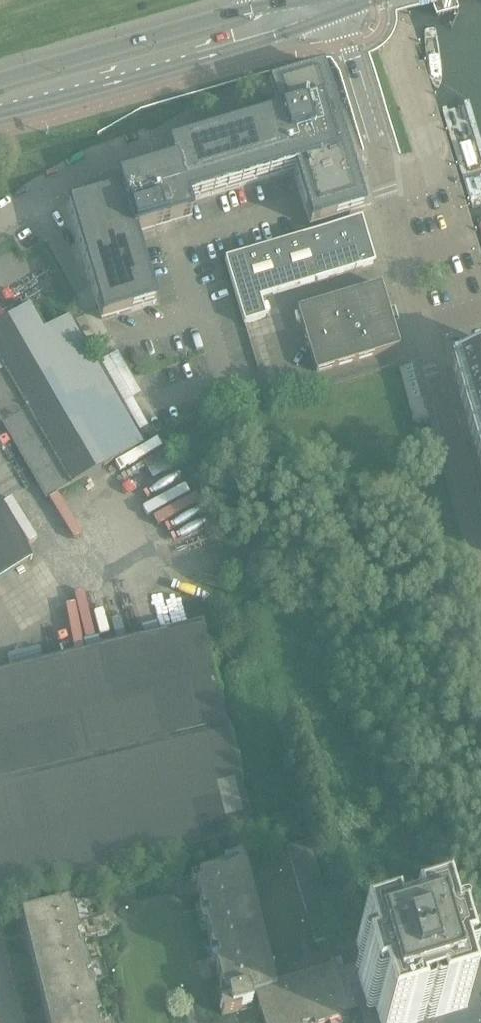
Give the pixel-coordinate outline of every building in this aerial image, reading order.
[(119,190),(68,205),(82,254),(98,307),(101,320),(155,304),(135,235),(164,226),(175,223),(191,218),(187,202),(293,172),(310,226),(359,212),(364,210),(335,111),(333,104),(331,99),(325,79),(322,68),(268,85),(271,96),(277,116),(167,149),(172,165),(159,169),(147,172),(117,181),(119,190)] [(258,299),(375,265),(361,219),(225,259),(244,325),(264,319),(258,299)] [(400,348),(381,285),(298,310),(317,373),(400,348)] [(145,443),(71,316),(45,331),(31,306),(0,324),(0,420),(47,500),(145,443)] [(450,363),(480,464),(480,354),(450,363)] [(30,560),(31,561),(32,560),(0,509),(0,578),(30,560)] [(201,626),(0,675),(0,895),(253,835),(201,626)] [(309,841),(287,847),(311,924),(316,943),(319,942),(338,936),(309,841)] [(221,1015),(240,1011),(239,1007),(251,1005),(247,991),(267,986),(239,865),(195,876),(223,996),(227,995),(228,1001),(218,1003),(221,1015)] [(71,901),(26,912),(53,1022),(101,1022),(71,901)] [(355,950),(359,963),(334,971),(347,1011),(357,1008),(361,1022),(480,1022),(480,1010),(467,963),(480,958),(480,907),(405,930),(409,943),(400,946),(396,932),(354,945),(355,950)] [(279,960),(267,963),(270,975),(282,972),(279,960)] [(254,995),(263,1022),(324,1022),(348,1016),(347,1011),(334,971),(254,995)]
